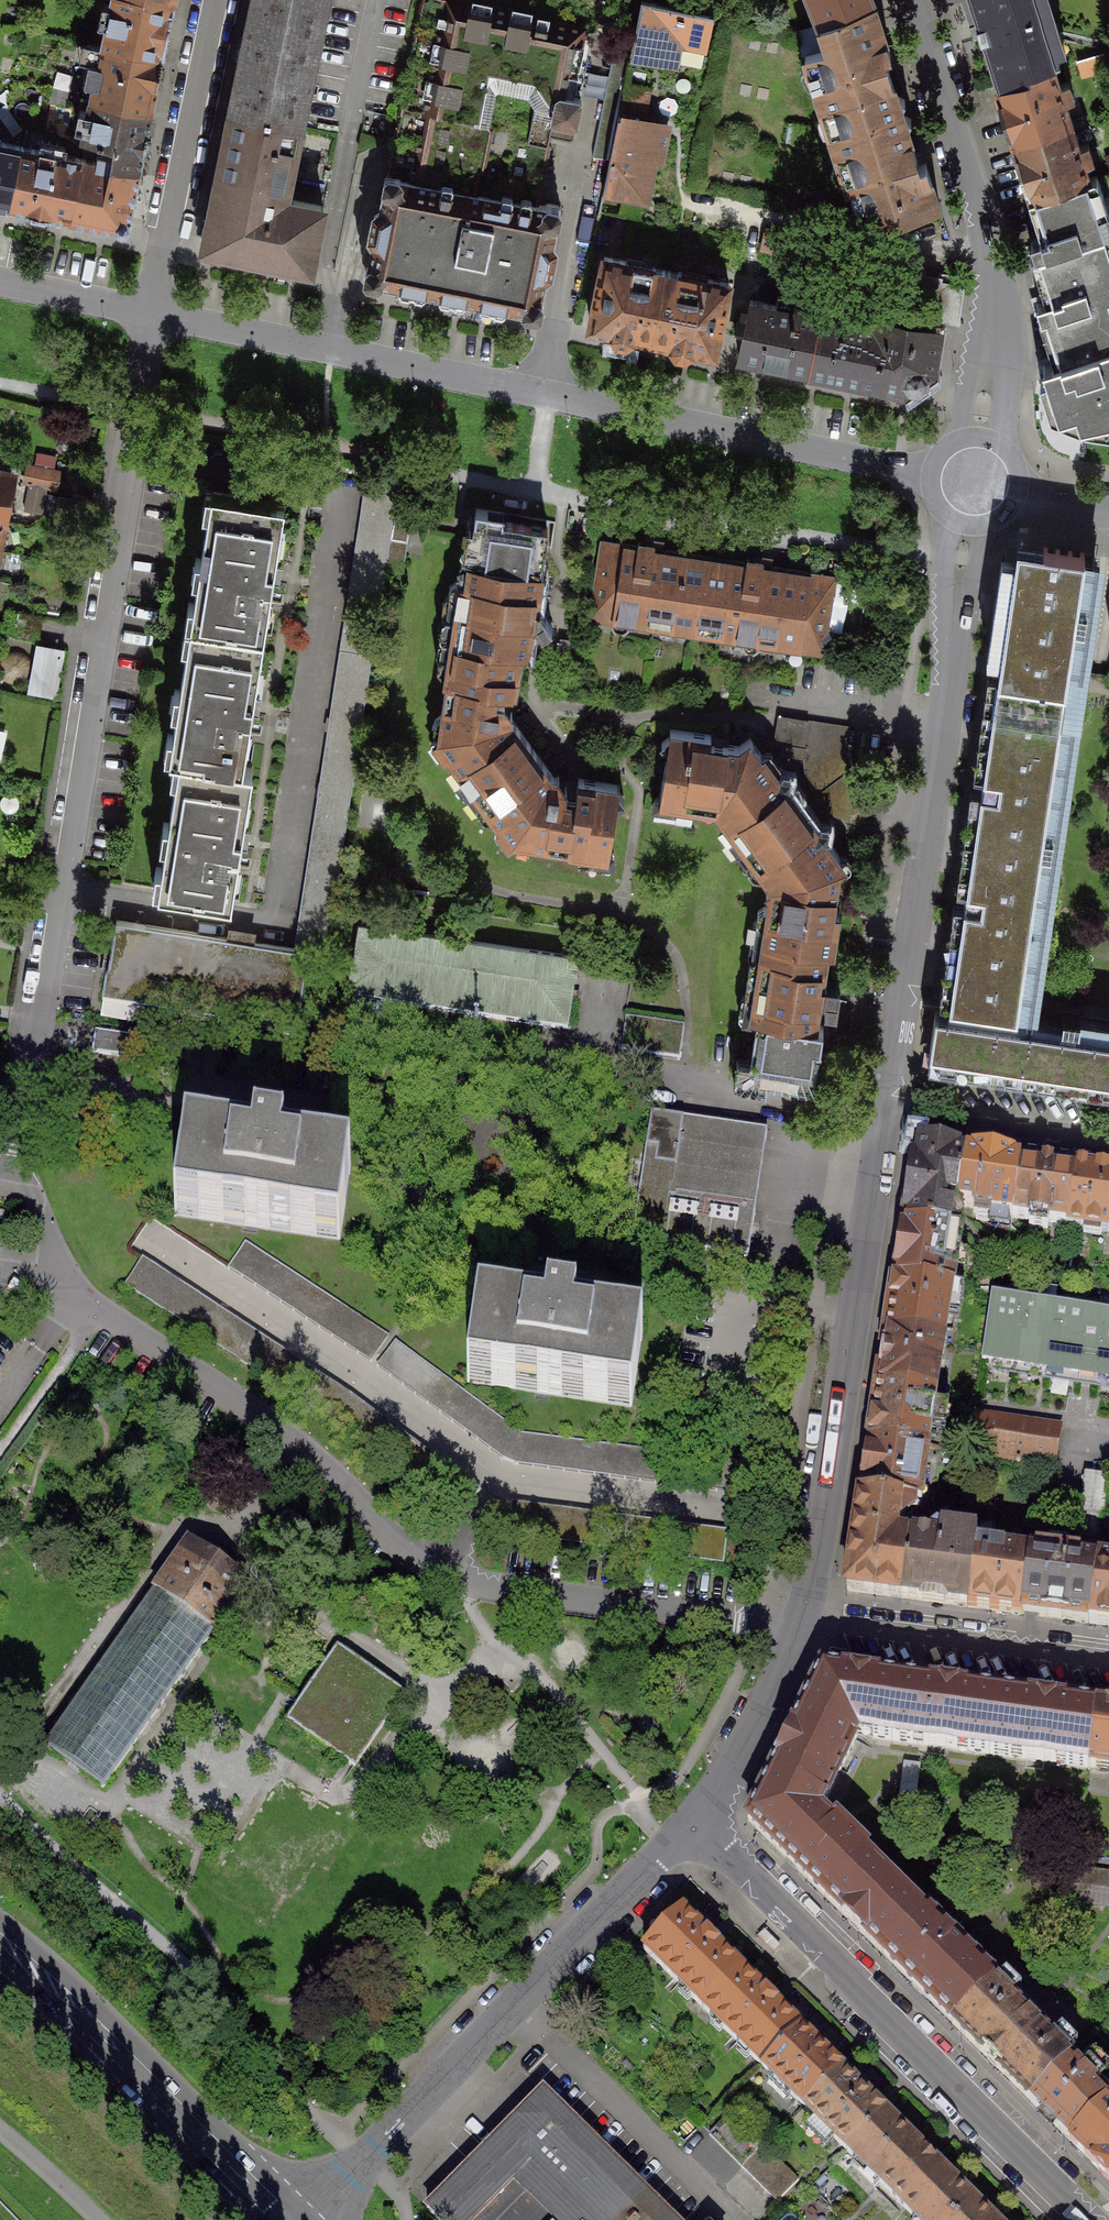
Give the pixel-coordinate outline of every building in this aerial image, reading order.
[(173,3),(157,0),(112,0),(111,4),(103,2),(99,23),(107,25),(103,44),(163,57),(173,3)] [(249,20),(319,34),(326,0),(253,0),(249,20)] [(374,242),(369,264),(366,266),(364,276),(368,280),(377,282),(381,279),(524,309),(526,312),(536,314),(540,311),(542,301),(539,298),(544,278),(550,274),(555,249),(551,243),(555,222),(559,219),(561,211),(557,206),(548,203),(543,206),(536,204),(551,136),(570,140),(574,137),(581,101),(579,97),(571,96),(586,28),(455,0),(426,0),(381,208),(375,211),(370,237),(374,242)] [(643,0),(642,0),(630,58),(633,59),(634,56),(654,60),(655,56),(702,66),(713,15),(643,0)] [(873,0),(820,0),(827,18),(819,21),(820,24),(874,2),(873,0)] [(999,85),(1056,67),(1061,66),(1040,0),(972,0),(999,85)] [(891,55),(874,2),(820,24),(829,49),(804,58),(832,136),(902,112),(900,108),(905,99),(896,96),(883,58),(891,55)] [(249,20),(230,110),(300,125),(319,34),(249,20)] [(151,111),(163,57),(103,44),(92,99),(151,111)] [(1078,63),(1083,76),(1108,67),(1108,52),(1078,63)] [(997,86),(1015,141),(1073,122),(1056,67),(999,85),(997,86)] [(626,83),(621,107),(641,112),(643,112),(648,88),(626,83)] [(139,171),(151,111),(92,99),(83,138),(115,144),(111,165),(139,171)] [(621,107),(603,194),(605,195),(606,193),(648,201),(663,126),(639,121),(641,112),(621,107)] [(230,110),(202,246),(310,267),(323,205),(282,197),(284,185),(285,185),(293,147),(295,148),(300,125),(230,110)] [(1083,119),(1087,128),(1102,122),(1104,127),(1108,125),(1108,110),(1083,119)] [(902,115),(902,112),(832,136),(847,188),(863,183),(876,226),(939,206),(926,164),(919,166),(906,128),(911,119),(902,115)] [(1015,141),(1033,196),(1093,177),(1073,122),(1015,141)] [(8,205),(19,146),(0,142),(0,203),(8,205)] [(8,205),(69,218),(82,159),(19,146),(8,205)] [(119,229),(129,220),(139,171),(111,165),(82,159),(69,218),(119,229)] [(1035,252),(1036,255),(1105,233),(1094,199),(1103,196),(1097,176),(1093,177),(1033,196),(1029,197),(1043,236),(1031,240),(1035,252)] [(1043,315),(1108,294),(1108,245),(1105,233),(1036,255),(1035,252),(1032,253),(1047,298),(1039,301),(1043,315)] [(929,317),(959,321),(963,287),(906,275),(911,254),(868,244),(864,259),(859,280),(932,296),(929,317)] [(591,326),(652,339),(667,269),(651,266),(650,271),(629,266),(630,261),(606,256),(601,280),(599,280),(595,299),(597,299),(591,326)] [(652,339),(715,352),(720,327),(722,328),(726,309),(724,308),(730,282),(707,277),(705,283),(683,278),(684,273),(667,269),(652,339)] [(1051,411),(1083,426),(1108,430),(1108,297),(1108,294),(1043,315),(1039,316),(1054,360),(1044,364),(1049,375),(1041,378),(1051,411)] [(738,356),(826,375),(838,317),(751,298),(738,356)] [(838,317),(826,375),(906,391),(933,373),(942,330),(875,316),(874,324),(853,319),(855,312),(840,309),(838,317)] [(60,471),(27,465),(24,482),(30,483),(48,486),(57,488),(60,471)] [(5,518),(14,472),(0,469),(0,517),(5,518)] [(399,484),(364,478),(344,609),(379,614),(391,538),(395,515),(399,484)] [(48,486),(30,483),(25,510),(42,514),(48,486)] [(284,503),(212,492),(193,615),(266,626),(284,503)] [(481,529),(476,562),(541,572),(547,528),(503,521),(504,513),(476,509),(473,528),(481,529)] [(395,515),(391,538),(408,541),(412,518),(395,515)] [(638,547),(601,541),(591,612),(614,615),(612,624),(612,628),(617,632),(623,633),(628,630),(630,626),(707,638),(719,559),(654,549),(654,545),(639,543),(638,547)] [(1001,660),(996,688),(1064,698),(1076,621),(1085,622),(1087,604),(1078,603),(1085,553),(1019,543),(1016,560),(1003,558),(988,658),(1001,660)] [(747,563),(719,559),(707,638),(742,643),(742,646),(746,652),(753,653),(759,649),(760,646),(783,649),(782,652),(786,658),(795,659),(800,655),(802,644),(829,649),(834,645),(835,637),(831,632),(827,630),(835,576),(762,565),(763,562),(747,559),(747,563)] [(448,675),(517,684),(522,653),(529,654),(533,623),(536,624),(542,633),(552,626),(539,608),(536,607),(537,596),(540,596),(543,572),(541,572),(476,562),(472,562),(469,583),(457,581),(450,586),(437,668),(442,675),(448,675)] [(266,626),(193,615),(171,755),(180,757),(243,767),(266,626)] [(33,651),(27,644),(18,642),(9,644),(2,651),(0,657),(0,662),(2,669),(8,676),(18,678),(27,676),(33,669),(35,659),(33,651)] [(64,650),(38,645),(35,659),(33,669),(30,689),(56,694),(64,650)] [(516,693),(517,684),(448,675),(442,715),(435,720),(434,728),(439,735),(438,736),(456,760),(451,764),(450,773),(484,818),(492,819),(496,816),(551,773),(509,716),(512,713),(503,700),(494,700),(496,690),(516,693)] [(996,688),(950,1003),(1017,1012),(1041,849),(1050,850),(1053,833),(1044,832),(1064,698),(996,688)] [(853,723),(782,711),(777,740),(848,752),(853,723)] [(737,853),(803,805),(788,784),(790,775),(782,776),(778,771),(776,772),(750,738),(738,747),(710,742),(711,736),(670,729),(669,736),(662,741),(668,747),(660,801),(672,802),(673,806),(678,813),(687,814),(692,808),(694,803),(704,804),(709,812),(717,806),(726,816),(721,820),(720,830),(737,853)] [(243,767),(180,757),(159,888),(232,900),(253,769),(243,767)] [(551,773),(496,816),(513,839),(515,839),(521,847),(530,847),(536,842),(574,849),(574,854),(580,861),(587,862),(592,859),(595,854),(608,857),(616,803),(624,797),(618,791),(619,784),(579,779),(576,798),(565,795),(567,788),(557,776),(555,778),(551,773)] [(819,826),(803,805),(737,853),(753,874),(761,876),(765,873),(775,884),(767,890),(772,898),(771,907),(839,916),(840,910),(834,909),(837,885),(827,872),(844,860),(826,836),(827,827),(819,826)] [(750,1016),(758,1017),(817,1026),(819,1007),(817,1007),(818,998),(827,999),(825,1008),(837,1011),(841,985),(820,981),(823,969),(826,970),(827,951),(834,952),(839,916),(771,907),(765,906),(758,911),(749,972),(753,977),(747,981),(745,995),(752,1003),(750,1016)] [(299,910),(294,942),(327,949),(332,915),(299,910)] [(310,950),(115,921),(103,1006),(297,1034),(310,950)] [(579,957),(359,924),(348,997),(567,1030),(579,957)] [(1108,1086),(1108,1035),(936,1009),(930,1048),(941,1050),(939,1061),(1108,1086)] [(758,1017),(749,1075),(814,1084),(823,1027),(817,1026),(758,1017)] [(140,1038),(96,1032),(93,1054),(137,1060),(140,1038)] [(671,1197),(752,1210),(755,1189),(758,1189),(758,1185),(756,1185),(759,1164),(761,1165),(762,1161),(760,1161),(763,1141),(766,1141),(767,1132),(652,1114),(648,1146),(659,1148),(657,1164),(676,1167),(671,1197)] [(254,1152),(186,1143),(175,1216),(340,1240),(351,1166),(284,1157),(287,1132),(285,1132),(283,1145),(258,1141),(260,1127),(257,1127),(254,1152)] [(633,1241),(748,1259),(755,1210),(752,1210),(671,1197),(676,1167),(657,1164),(659,1148),(648,1146),(633,1241)] [(960,1206),(968,1154),(916,1146),(902,1227),(960,1236),(962,1226),(954,1215),(947,1214),(949,1204),(960,1206)] [(992,1214),(1013,1217),(1021,1162),(968,1154),(960,1206),(975,1208),(975,1212),(980,1213),(979,1219),(991,1221),(992,1214)] [(1049,1222),(1069,1225),(1077,1170),(1021,1162),(1013,1217),(1032,1220),(1031,1226),(1048,1228),(1049,1222)] [(1108,1234),(1108,1175),(1077,1170),(1069,1225),(1068,1228),(1108,1234)] [(894,1281),(952,1291),(960,1236),(902,1227),(894,1281)] [(371,1363),(390,1335),(246,1240),(228,1269),(371,1363)] [(462,1515),(480,1490),(351,1396),(142,1258),(125,1285),(334,1420),(462,1515)] [(952,1291),(894,1281),(885,1336),(945,1344),(952,1291)] [(478,1311),(468,1384),(632,1406),(642,1334),(575,1325),(578,1299),(577,1299),(575,1312),(549,1308),(551,1295),(549,1295),(545,1320),(478,1311)] [(992,1296),(982,1360),(1108,1379),(1108,1313),(992,1296)] [(885,1336),(878,1388),(936,1397),(945,1344),(885,1336)] [(520,1433),(396,1341),(378,1366),(502,1458),(517,1466),(733,1493),(737,1462),(520,1433)] [(873,1432),(870,1441),(928,1449),(936,1397),(878,1388),(873,1432)] [(1057,1468),(1064,1427),(978,1414),(971,1455),(1057,1468)] [(867,1460),(862,1499),(908,1505),(920,1507),(928,1449),(870,1441),(867,1460)] [(1098,1542),(1108,1477),(1087,1474),(1078,1539),(1098,1542)] [(862,1499),(848,1591),(901,1599),(908,1543),(897,1541),(899,1527),(906,1522),(908,1505),(862,1499)] [(901,1599),(968,1608),(976,1549),(977,1540),(941,1535),(940,1544),(908,1540),(908,1543),(901,1599)] [(183,1610),(212,1631),(247,1582),(216,1560),(189,1541),(154,1590),(183,1610)] [(968,1608),(1022,1615),(1030,1556),(976,1549),(968,1608)] [(1029,1616),(1089,1624),(1097,1564),(1084,1562),(1084,1559),(1068,1556),(1068,1551),(1051,1549),(1050,1555),(1037,1553),(1030,1552),(1030,1556),(1022,1615),(1029,1616)] [(1108,1626),(1108,1565),(1097,1564),(1089,1624),(1108,1626)] [(73,1765),(102,1786),(129,1749),(132,1751),(134,1747),(131,1745),(156,1711),(158,1713),(161,1709),(158,1707),(180,1676),(182,1678),(185,1674),(182,1673),(212,1631),(183,1610),(154,1590),(151,1588),(148,1591),(152,1593),(128,1627),(124,1624),(121,1628),(126,1631),(101,1665),(97,1662),(95,1666),(99,1669),(74,1703),(71,1701),(68,1705),(72,1707),(45,1745),(73,1765)] [(406,1693),(338,1646),(287,1719),(355,1766),(406,1693)] [(823,1669),(800,1715),(855,1741),(861,1730),(871,1731),(871,1735),(875,1739),(892,1741),(900,1682),(823,1669)] [(997,1694),(900,1682),(892,1741),(990,1754),(997,1694)] [(1045,1700),(997,1694),(990,1754),(1088,1767),(1097,1707),(1045,1700)] [(1097,1707),(1088,1767),(1108,1770),(1108,1709),(1097,1707)] [(800,1715),(771,1776),(825,1803),(855,1741),(800,1715)] [(749,1821),(826,1897),(865,1858),(868,1854),(837,1823),(833,1827),(819,1813),(825,1803),(771,1776),(749,1821)] [(826,1897),(883,1954),(922,1916),(865,1858),(826,1897)] [(1072,1885),(1108,1889),(1108,1874),(1074,1870),(1072,1885)] [(1072,1885),(1070,1901),(1108,1906),(1108,1889),(1072,1885)] [(742,1968),(684,1911),(644,1951),(702,2008),(742,1968)] [(883,1954),(953,2024),(994,1982),(996,1981),(926,1912),(922,1916),(883,1954)] [(801,2027),(742,1968),(702,2008),(762,2067),(801,2027)] [(953,2024),(1031,2101),(1072,2060),(994,1982),(953,2024)] [(842,2068),(801,2027),(762,2067),(803,2107),(842,2068)] [(1071,2140),(1108,2102),(1108,2097),(1098,2086),(1104,2080),(1090,2066),(1084,2072),(1072,2060),(1031,2101),(1071,2140)] [(886,2112),(842,2068),(803,2107),(847,2151),(886,2112)] [(573,2121),(543,2091),(426,2210),(437,2219),(475,2219),(573,2121)] [(1108,2178),(1108,2102),(1071,2140),(1108,2178)] [(886,2112),(847,2151),(918,2219),(956,2219),(976,2200),(886,2112)] [(731,2113),(709,2135),(742,2168),(764,2146),(731,2113)] [(475,2219),(676,2219),(573,2121),(475,2219)] [(765,2145),(764,2146),(742,2168),(777,2202),(799,2179),(765,2145)] [(976,2200),(956,2219),(996,2219),(976,2200)]
